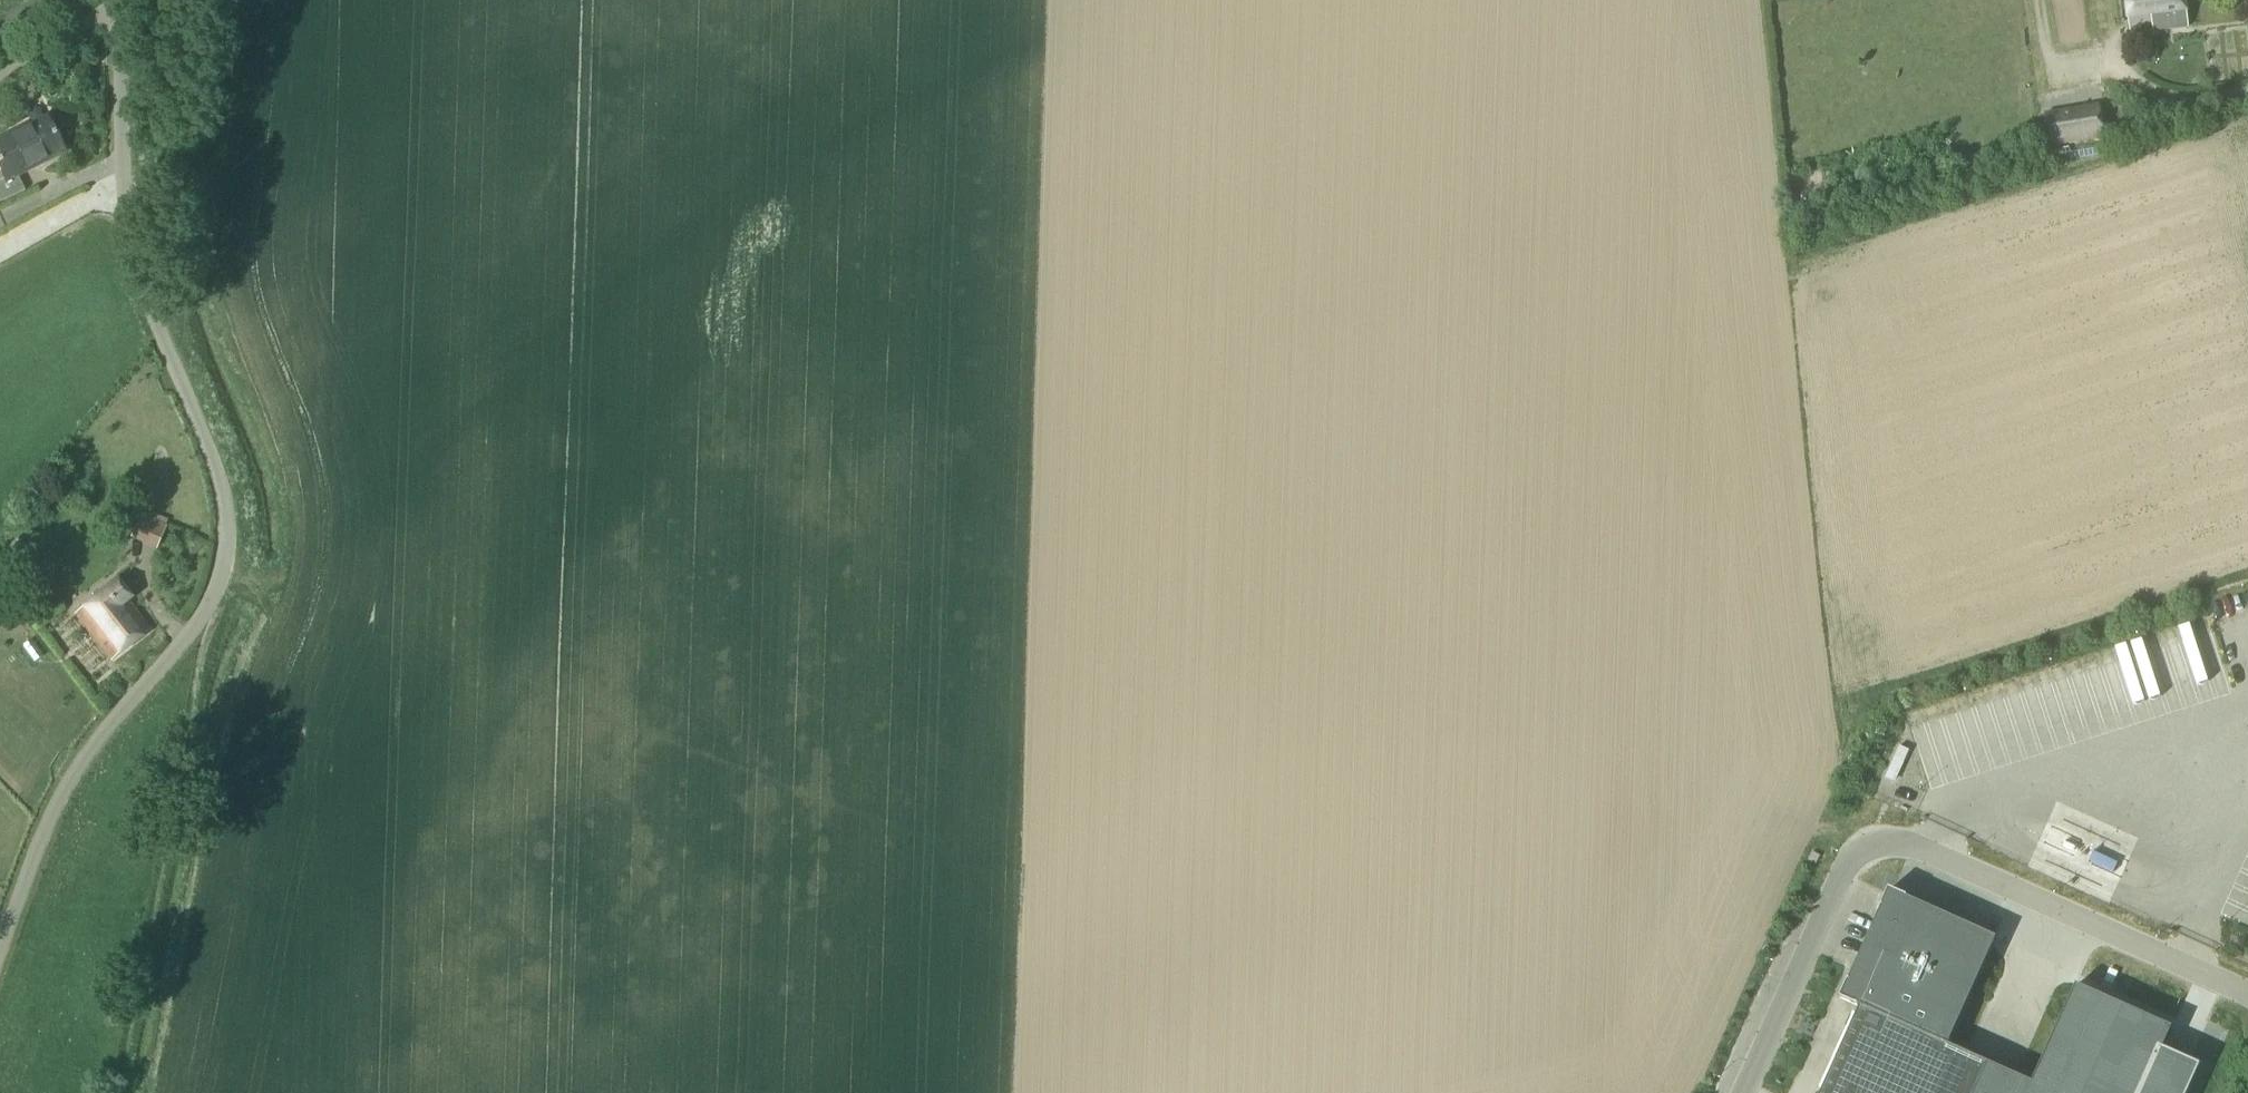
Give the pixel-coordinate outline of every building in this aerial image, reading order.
[(2184,0),(2126,0),(2129,30),(2153,28),(2153,32),(2187,28),(2184,0)] [(2048,148),(2105,140),(2100,105),(2043,114),(2048,148)] [(24,191),(16,175),(63,152),(47,119),(0,142),(0,203),(24,191)] [(156,551),(167,527),(141,516),(130,539),(156,551)] [(111,661),(151,631),(127,601),(131,598),(117,581),(75,615),(111,661)] [(172,654),(186,639),(177,630),(162,644),(172,654)] [(2119,862),(2094,851),(2090,860),(2114,872),(2119,862)] [(1997,939),(1892,891),(1842,1000),(1860,1008),(1823,1092),(1974,1092),(1987,1064),(1949,1047),(1997,939)] [(1987,1064),(1974,1092),(2188,1092),(2202,1062),(2166,1045),(2174,1026),(2076,982),(2030,1083),(1987,1064)]
